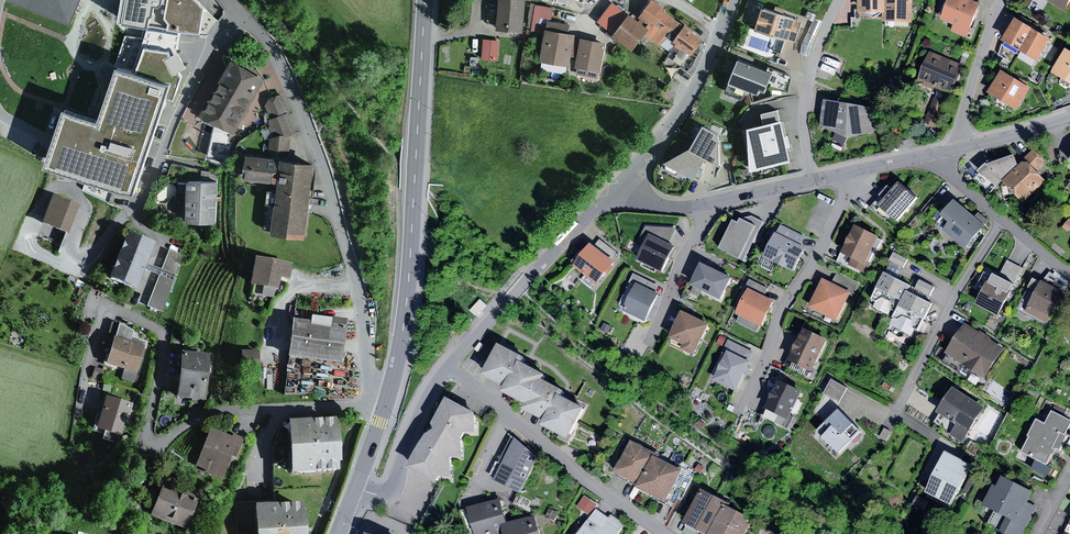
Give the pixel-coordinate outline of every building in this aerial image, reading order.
[(69,24),(79,0),(10,0),(69,24)] [(118,5),(121,5),(119,18),(143,22),(187,30),(199,32),(203,5),(198,0),(118,0),(118,5)] [(494,28),(521,30),(523,0),(496,0),(494,28)] [(638,14),(648,21),(644,26),(647,28),(643,33),(659,44),(666,35),(690,53),(702,38),(664,10),(665,8),(654,0),(648,0),(638,14)] [(886,0),(859,0),(859,9),(859,12),(885,13),(886,0)] [(885,13),(885,21),(913,22),(913,0),(886,0),(885,13)] [(940,18),(955,24),(953,29),(968,35),(980,4),(979,3),(971,0),(947,0),(940,18)] [(1066,11),(1069,3),(1069,0),(1046,0),(1066,11)] [(611,1),(596,21),(611,32),(626,12),(611,1)] [(530,28),(534,3),(530,3),(526,27),(530,28)] [(530,28),(530,30),(543,32),(545,18),(549,19),(551,6),(534,3),(530,28)] [(217,20),(203,5),(199,32),(207,35),(217,20)] [(777,12),(760,7),(753,29),(786,39),(793,19),(793,18),(777,12)] [(807,10),(804,16),(812,20),(814,17),(815,14),(807,10)] [(1043,11),(1039,17),(1045,21),(1048,16),(1043,11)] [(626,12),(611,32),(610,34),(631,49),(643,33),(647,28),(644,26),(626,12)] [(885,21),(885,13),(859,12),(853,12),(853,20),(885,21)] [(822,21),(814,17),(812,20),(801,43),(800,54),(804,55),(808,55),(810,45),(822,21)] [(545,18),(543,28),(562,32),(564,22),(545,18)] [(1020,50),(1033,29),(1015,18),(1002,40),(1003,40),(1020,50)] [(800,21),(793,19),(786,39),(794,42),(800,21)] [(63,105),(45,162),(133,191),(152,133),(163,95),(170,97),(180,74),(177,69),(184,67),(178,56),(184,44),(187,30),(143,22),(130,67),(116,62),(99,116),(63,105)] [(562,32),(543,28),(537,60),(541,60),(539,68),(564,73),(566,65),(567,65),(569,55),(572,38),(573,33),(562,32)] [(1049,39),(1033,29),(1020,50),(1017,54),(1020,55),(1021,58),(1033,66),(1049,39)] [(605,42),(579,37),(579,39),(576,56),(574,66),(599,71),(605,42)] [(579,39),(572,38),(569,55),(576,56),(579,39)] [(499,40),(482,39),(481,59),(497,60),(499,40)] [(614,45),(611,50),(616,54),(619,49),(614,45)] [(1065,49),(1051,72),(1069,83),(1069,51),(1065,49)] [(964,67),(927,51),(915,81),(952,96),(964,67)] [(264,79),(228,59),(197,113),(232,133),(264,79)] [(769,72),(735,59),(723,90),(739,96),(742,87),(754,92),(756,87),(762,89),(763,86),(769,72)] [(769,72),(763,86),(787,92),(791,76),(770,68),(769,72)] [(1030,87),(1001,70),(988,92),(1017,109),(1030,87)] [(267,97),(265,105),(269,117),(286,110),(287,111),(281,92),(267,97)] [(895,95),(891,102),(900,106),(903,98),(895,95)] [(935,97),(924,123),(936,128),(948,102),(935,97)] [(837,102),(824,99),(820,126),(847,138),(877,133),(873,108),(858,105),(853,104),(839,98),(837,102)] [(777,109),(760,113),(761,121),(779,118),(777,109)] [(286,110),(269,117),(267,122),(272,135),(293,127),(286,110)] [(779,119),(744,126),(747,168),(788,160),(785,145),(789,145),(787,133),(783,134),(779,119)] [(702,125),(688,149),(706,158),(720,166),(719,134),(702,125)] [(293,127),(272,135),(268,137),(268,152),(289,153),(290,136),(296,134),(293,127)] [(205,156),(230,162),(235,141),(210,135),(205,156)] [(1027,162),(1036,171),(1043,165),(1044,159),(1033,148),(1020,161),(1022,162),(1027,162)] [(706,158),(688,149),(662,162),(693,179),(706,158)] [(278,158),(243,153),(239,177),(275,182),(278,158)] [(987,161),(977,171),(979,172),(996,187),(1003,180),(1003,179),(1018,165),(1013,154),(989,163),(987,161)] [(312,162),(278,158),(275,182),(272,204),(266,203),(262,229),(268,230),(267,232),(302,237),(306,204),(312,205),(314,190),(308,189),(312,162)] [(1003,179),(1003,180),(1022,200),(1044,181),(1036,171),(1027,162),(1022,162),(1018,165),(1003,179)] [(996,187),(979,172),(973,178),(990,193),(996,187)] [(202,179),(187,179),(185,220),(216,221),(218,180),(202,179)] [(598,180),(591,187),(595,190),(601,184),(598,180)] [(880,196),(870,208),(883,219),(887,214),(896,221),(916,198),(898,182),(884,200),(880,196)] [(75,205),(49,195),(38,223),(64,233),(75,205)] [(954,198),(940,214),(948,221),(941,229),(965,249),(985,224),(954,198)] [(738,222),(732,220),(718,248),(743,260),(762,221),(752,216),(739,219),(738,222)] [(649,233),(668,243),(675,228),(645,224),(642,230),(649,233)] [(780,224),(776,233),(800,245),(804,236),(780,224)] [(878,236),(854,225),(838,261),(865,274),(870,263),(866,261),(878,236)] [(152,242),(122,231),(105,277),(134,288),(141,269),(143,265),(152,242)] [(776,233),(775,232),(763,256),(793,271),(805,247),(800,245),(776,233)] [(668,243),(649,233),(636,259),(662,272),(675,246),(668,243)] [(600,239),(594,246),(611,260),(617,252),(600,239)] [(594,246),(591,244),(574,266),(596,283),(605,273),(607,275),(613,267),(610,265),(613,261),(611,260),(594,246)] [(893,252),(889,261),(904,267),(908,259),(893,252)] [(287,263),(251,257),(246,283),(275,288),(278,276),(285,278),(287,263)] [(1007,260),(999,276),(1014,284),(1022,268),(1007,260)] [(731,277),(700,262),(689,285),(720,300),(731,277)] [(157,274),(172,280),(173,276),(143,265),(141,269),(157,274)] [(635,283),(655,293),(658,285),(633,273),(630,281),(635,283)] [(999,276),(992,273),(976,303),(998,315),(1014,284),(999,276)] [(172,280),(157,274),(145,304),(161,310),(172,280)] [(836,274),(832,283),(850,292),(854,295),(859,285),(836,274)] [(895,310),(905,290),(907,285),(884,274),(871,299),(875,301),(872,307),(888,315),(891,309),(895,310)] [(832,283),(822,278),(808,307),(836,321),(850,292),(832,283)] [(1028,305),(1040,282),(1032,278),(1021,301),(1028,305)] [(748,288),(764,296),(768,288),(749,279),(746,287),(748,288)] [(920,280),(915,289),(930,296),(934,287),(920,280)] [(1028,305),(1025,311),(1047,323),(1063,292),(1041,280),(1040,282),(1028,305)] [(655,293),(635,283),(622,310),(644,321),(657,294),(655,293)] [(764,296),(748,288),(736,313),(739,315),(760,325),(762,326),(774,300),(764,296)] [(931,303),(905,290),(895,310),(888,324),(911,335),(915,328),(918,330),(931,303)] [(487,306),(480,299),(469,310),(477,317),(487,306)] [(708,324),(681,311),(669,337),(682,344),(680,349),(693,355),(708,324)] [(306,319),(289,316),(284,355),(339,362),(344,319),(307,314),(306,319)] [(760,325),(739,315),(736,322),(757,332),(760,325)] [(116,322),(112,336),(128,340),(132,331),(116,322)] [(1004,348),(965,322),(945,352),(984,378),(1004,348)] [(604,323),(601,330),(608,334),(612,327),(604,323)] [(827,339),(804,327),(787,360),(811,372),(827,339)] [(834,334),(831,340),(837,343),(840,336),(834,334)] [(128,340),(112,336),(109,335),(102,362),(123,368),(135,372),(142,344),(128,340)] [(720,336),(717,343),(722,346),(726,339),(720,336)] [(726,350),(748,361),(753,351),(727,339),(723,349),(726,350)] [(500,345),(484,375),(504,385),(500,392),(528,407),(543,379),(545,375),(522,363),(524,358),(500,345)] [(256,350),(239,351),(240,369),(257,368),(256,350)] [(748,361),(726,350),(712,380),(735,391),(749,362),(748,361)] [(207,355),(176,351),(172,394),(190,396),(189,403),(202,404),(207,355)] [(103,368),(94,366),(91,378),(100,380),(103,368)] [(135,372),(123,368),(119,378),(132,382),(135,372)] [(565,391),(543,379),(528,407),(526,411),(543,420),(540,424),(569,440),(585,408),(575,404),(562,397),(565,391)] [(802,390),(778,379),(764,408),(788,419),(802,390)] [(847,388),(831,379),(823,393),(839,402),(847,388)] [(984,408),(953,388),(938,412),(940,413),(956,423),(950,433),(949,435),(962,443),(984,408)] [(130,402),(102,394),(93,428),(103,430),(118,435),(121,435),(125,418),(131,420),(133,410),(128,409),(130,402)] [(474,413),(445,397),(430,422),(433,428),(424,433),(406,467),(435,482),(439,476),(452,477),(450,458),(462,457),(460,437),(464,432),(475,433),(474,413)] [(838,409),(816,430),(838,452),(860,431),(838,409)] [(1036,419),(1028,435),(1029,436),(1021,452),(1035,460),(1046,465),(1055,448),(1059,450),(1067,435),(1065,434),(1069,424),(1069,420),(1052,410),(1045,423),(1036,419)] [(956,423),(940,413),(934,422),(950,433),(956,423)] [(331,418),(284,421),(288,474),(334,471),(334,464),(336,463),(335,450),(332,451),(331,447),(331,445),(335,445),(334,430),(332,430),(331,418)] [(229,435),(208,428),(194,464),(205,468),(203,472),(221,478),(230,455),(236,457),(243,437),(230,433),(229,435)] [(118,435),(103,430),(101,439),(116,444),(118,435)] [(535,456),(514,438),(494,479),(519,491),(535,456)] [(631,441),(614,473),(627,479),(643,447),(631,441)] [(971,441),(965,450),(977,458),(983,448),(971,441)] [(655,453),(643,447),(627,479),(639,485),(654,456),(655,453)] [(971,464),(945,451),(924,491),(950,505),(971,464)] [(639,485),(637,488),(651,495),(667,463),(654,456),(639,485)] [(1046,465),(1035,460),(1031,469),(1046,477),(1051,467),(1046,465)] [(681,470),(665,502),(677,509),(697,471),(695,470),(685,461),(681,470)] [(681,470),(667,463),(651,495),(665,502),(681,470)] [(699,464),(695,470),(697,471),(700,473),(704,467),(699,464)] [(992,484),(982,505),(994,511),(988,523),(1000,529),(998,532),(1003,533),(1023,533),(1037,506),(1028,501),(1033,491),(1002,476),(997,486),(992,484)] [(196,497),(161,483),(149,513),(184,526),(196,497)] [(701,489),(685,521),(698,528),(714,496),(701,489)] [(535,498),(519,491),(513,505),(529,512),(535,498)] [(927,501),(916,495),(912,504),(923,510),(927,501)] [(726,502),(714,496),(698,528),(709,533),(724,504),(726,502)] [(583,497),(579,505),(586,508),(590,501),(583,497)] [(467,507),(467,509),(473,529),(474,533),(501,533),(503,533),(509,532),(506,522),(500,498),(467,507)] [(252,504),(254,533),(303,533),(299,533),(299,530),(299,528),(303,528),(302,513),(300,513),(299,501),(252,504)] [(709,533),(726,533),(738,511),(724,504),(709,533)] [(549,508),(545,517),(554,521),(558,512),(549,508)] [(624,524),(610,514),(608,517),(596,508),(576,533),(617,533),(624,524)] [(473,529),(467,509),(460,511),(466,531),(473,529)] [(738,511),(726,533),(744,533),(752,518),(738,511)] [(506,522),(509,532),(503,533),(541,533),(536,515),(506,522)]
